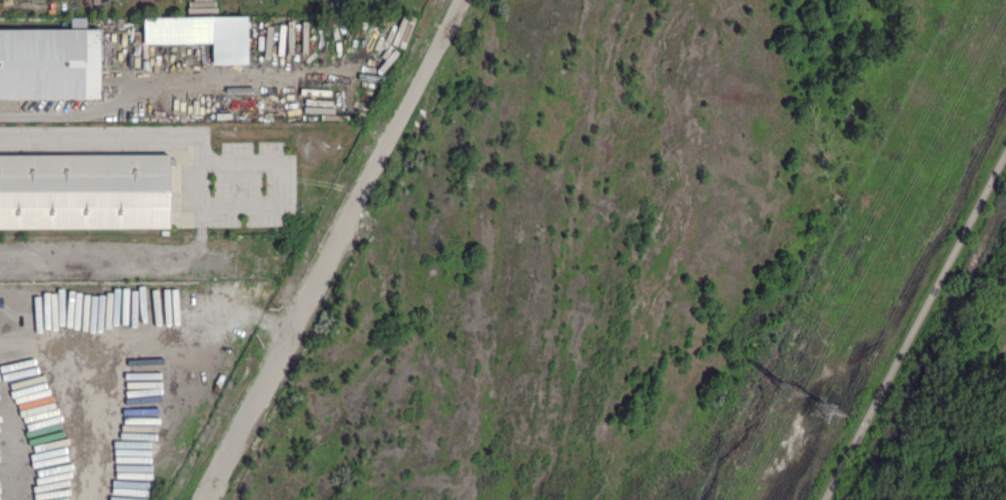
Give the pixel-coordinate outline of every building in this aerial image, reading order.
[(16,113),(0,113),(0,30),(98,30),(98,99),(16,100),(16,113)] [(171,225),(0,226),(0,152),(170,151),(171,225)]
